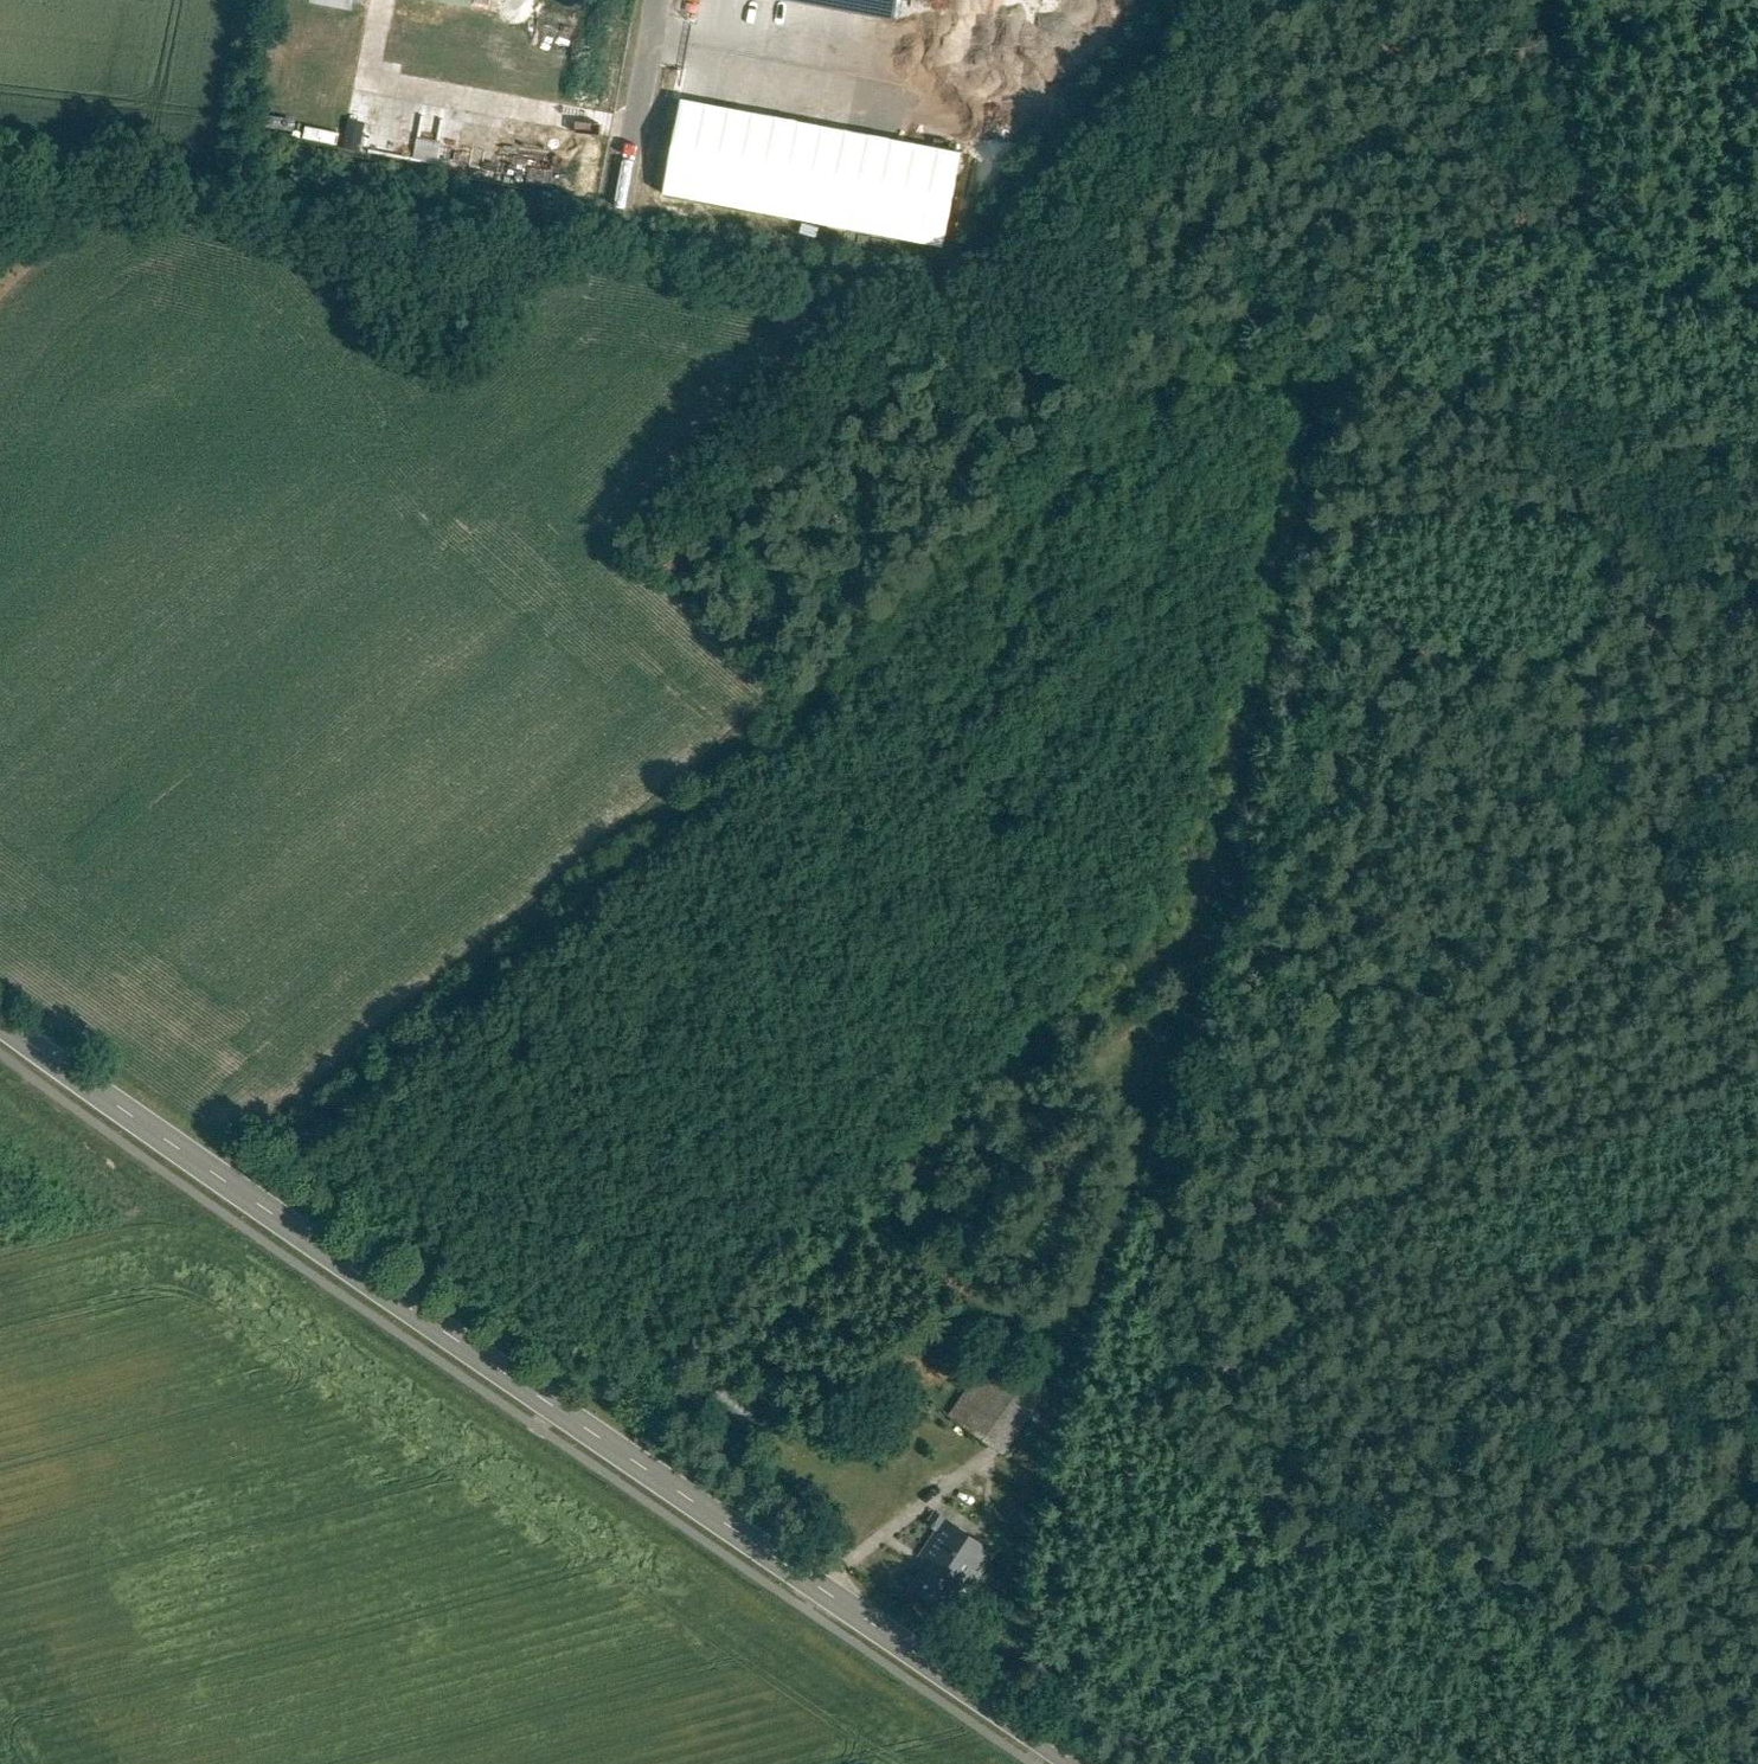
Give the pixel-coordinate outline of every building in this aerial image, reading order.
[(700,125),(716,128),(722,100),(706,97),(700,125)] [(1042,1391),(994,1359),(957,1415),(1005,1447),(1042,1391)] [(992,1552),(949,1524),(910,1581),(945,1604),(963,1578),(971,1583),(992,1552)]
